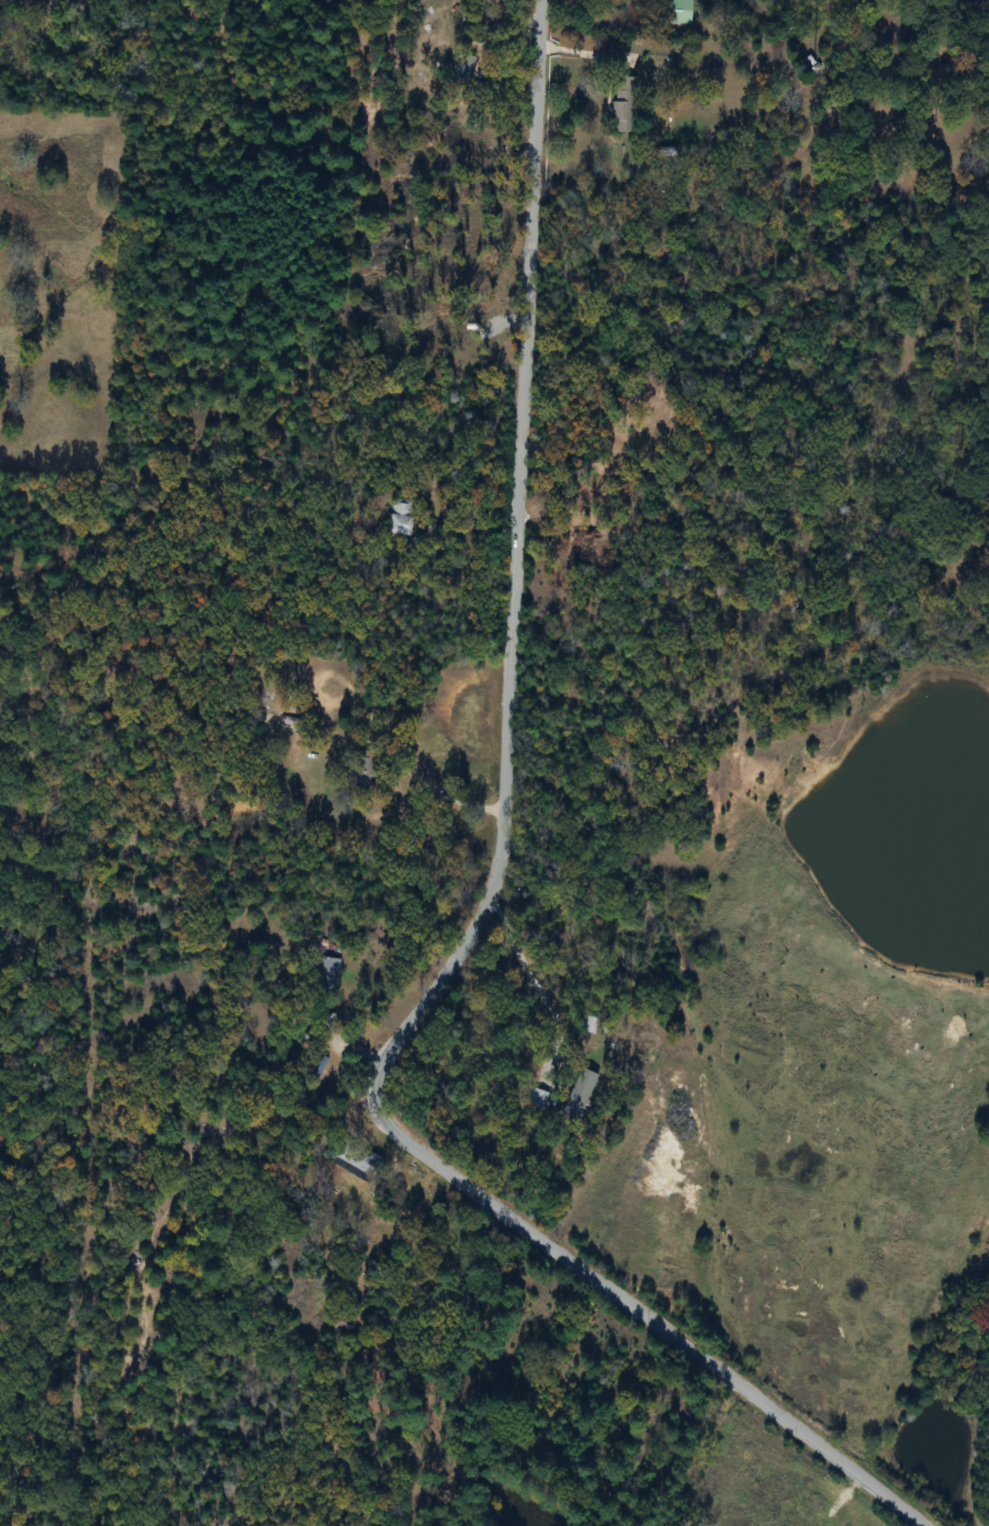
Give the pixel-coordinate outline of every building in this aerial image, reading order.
[(667,24),(692,25),(693,0),(668,0),(667,24)] [(473,72),(468,72),(468,63),(457,63),(457,85),(473,85),(473,72)] [(615,78),(615,134),(638,134),(638,78),(615,78)] [(390,534),(411,537),(416,502),(394,499),(390,534)] [(355,753),(355,794),(374,794),(374,753),(355,753)] [(336,994),(342,961),(323,957),(317,991),(336,994)] [(384,1158),(343,1137),(333,1157),(374,1178),(384,1158)]
